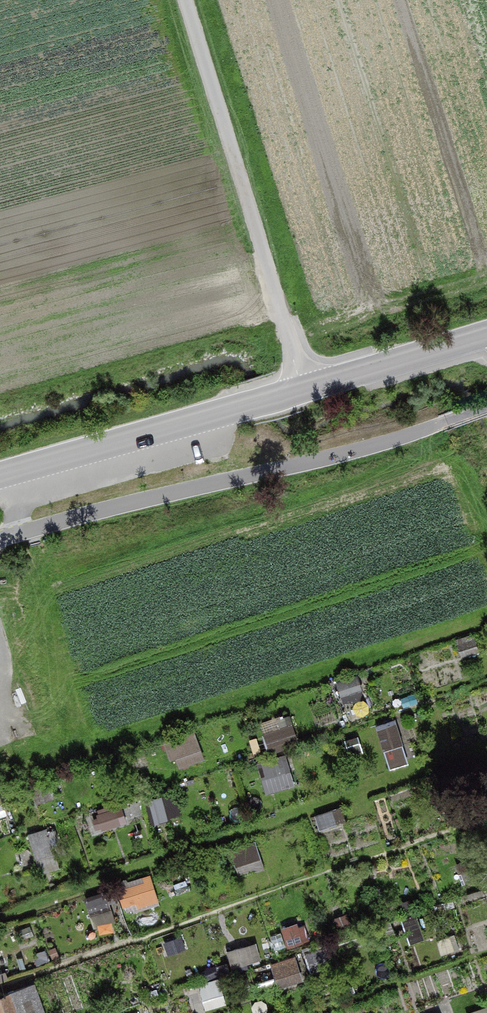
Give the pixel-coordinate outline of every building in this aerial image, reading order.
[(343,680),(342,697),(362,698),(363,680),(343,680)] [(399,716),(378,721),(390,767),(411,761),(399,716)] [(293,717),(264,726),(271,746),(300,737),(293,717)] [(198,728),(170,738),(179,766),(207,757),(198,728)] [(290,753),(261,759),(267,790),(297,783),(290,753)] [(154,796),(157,817),(174,815),(172,794),(154,796)] [(103,828),(129,821),(124,801),(98,807),(103,828)] [(52,825),(31,831),(42,870),(63,863),(52,825)] [(234,846),(240,872),(265,867),(260,841),(234,846)] [(152,869),(119,882),(127,903),(160,890),(152,869)] [(95,929),(118,926),(113,890),(90,893),(95,929)] [(258,940),(230,949),(236,966),(264,957),(258,940)] [(299,954),(273,959),(279,985),(304,980),(299,954)] [(225,1002),(222,980),(203,983),(207,1005),(225,1002)] [(0,996),(0,1012),(17,1012),(10,993),(0,996)]
